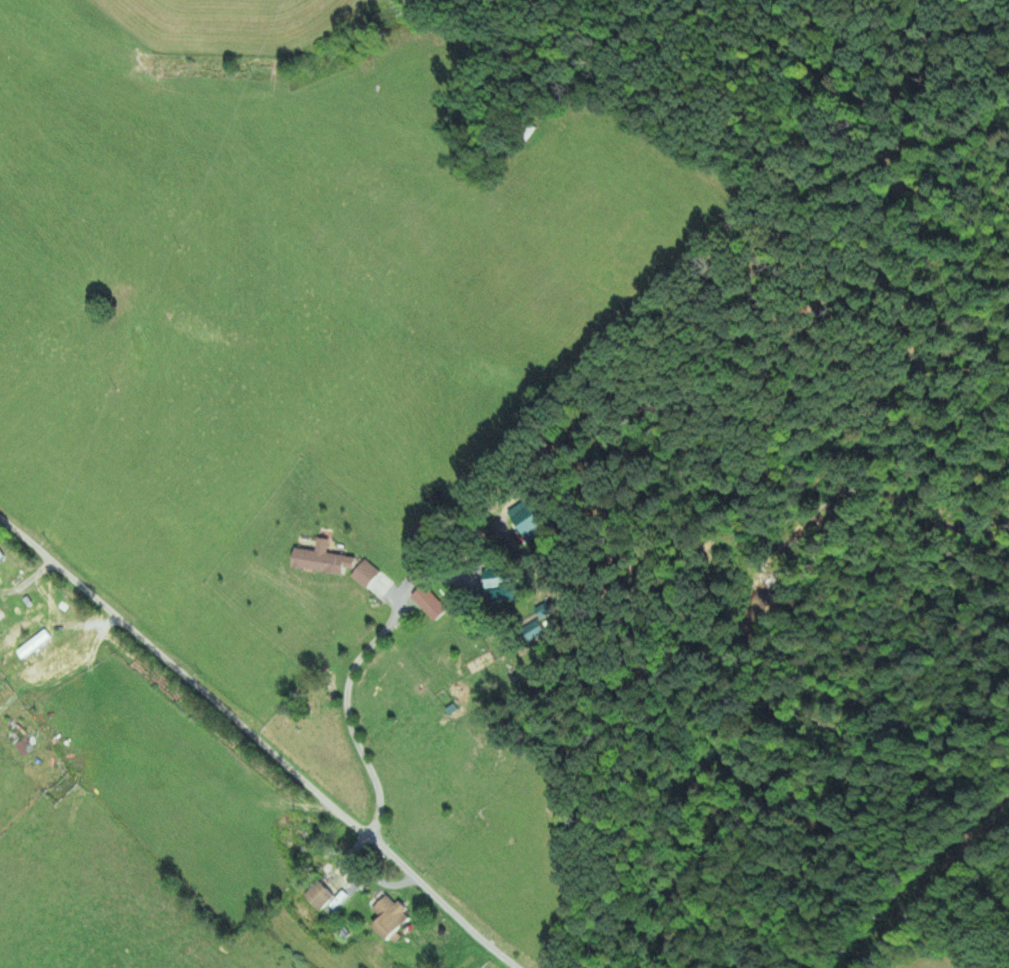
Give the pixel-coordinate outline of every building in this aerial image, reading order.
[(410,597),(442,629),(456,615),(424,583),(410,597)] [(7,731),(27,751),(37,741),(17,722),(7,731)] [(321,912),(335,896),(319,882),(305,898),(321,912)] [(387,943),(411,918),(387,895),(372,910),(380,918),(371,927),(387,943)]
